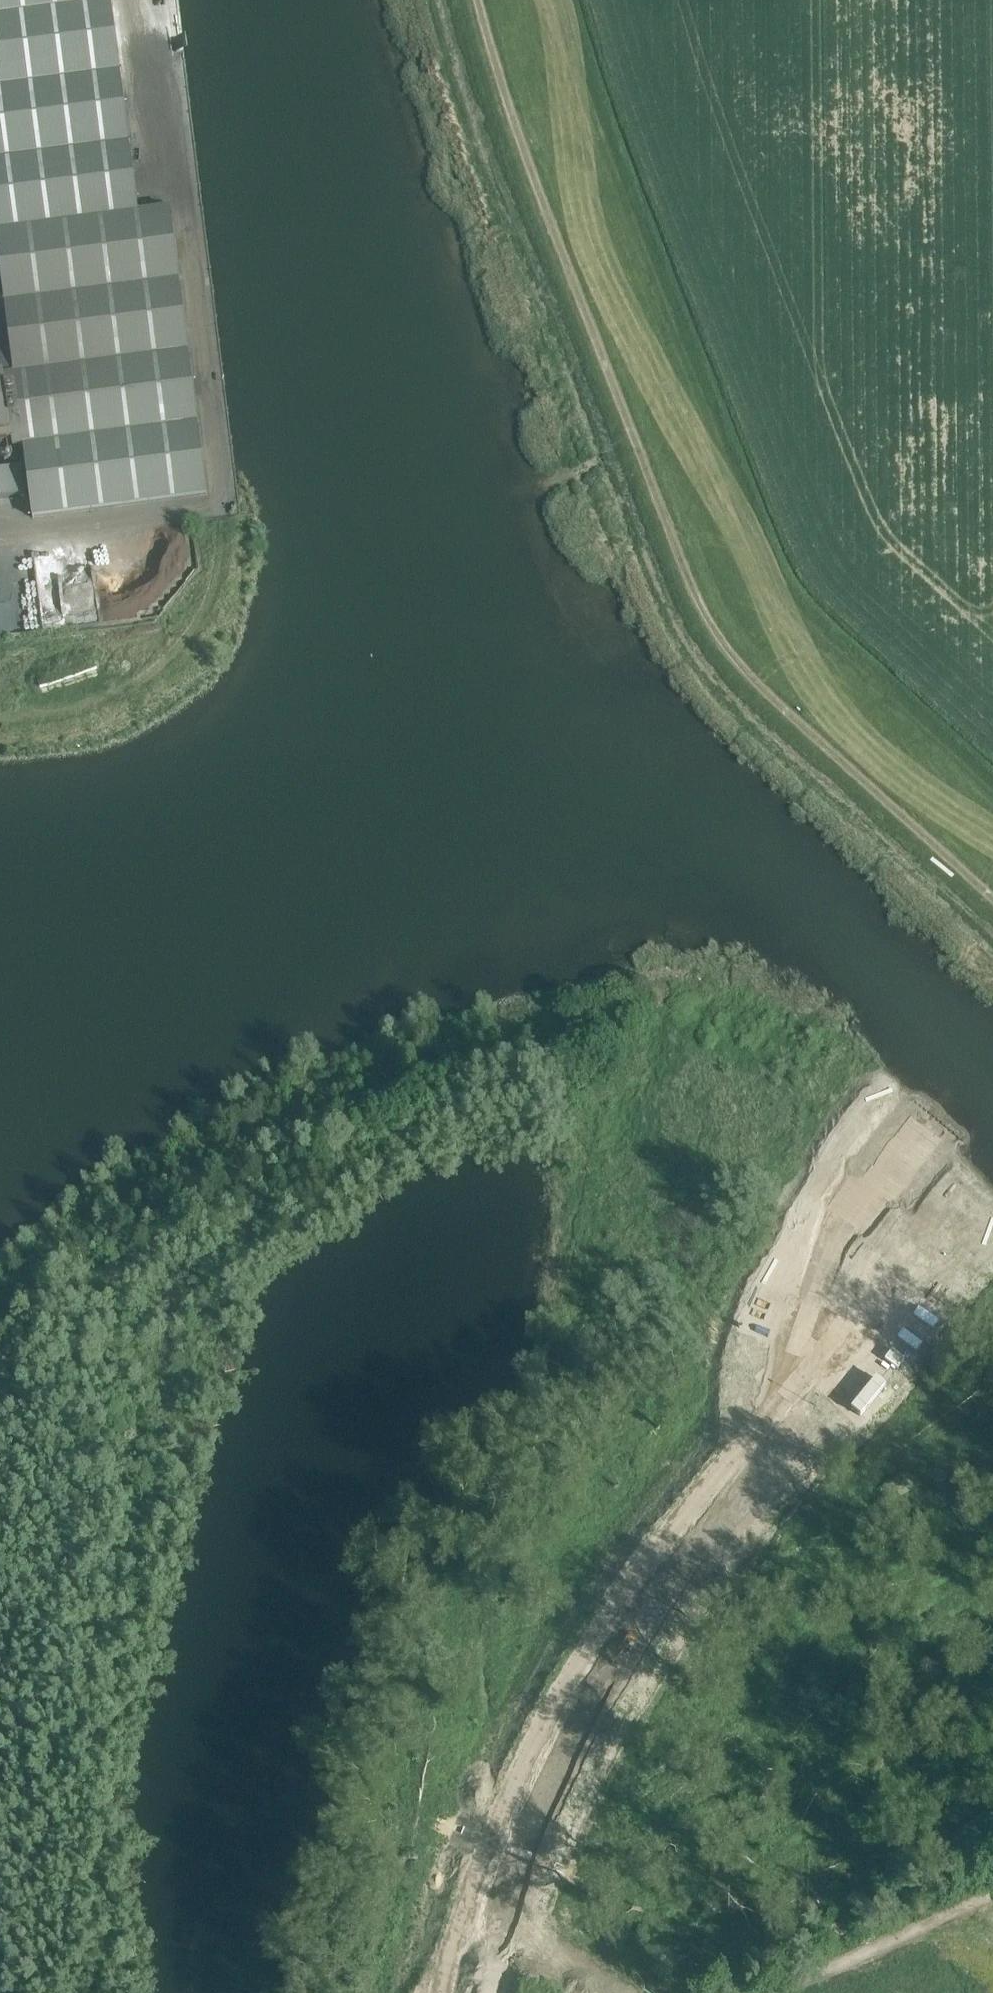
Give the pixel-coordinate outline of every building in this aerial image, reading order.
[(0,156),(0,256),(34,517),(209,495),(171,207),(139,211),(130,139),(0,156)] [(11,438),(3,381),(0,382),(0,440),(11,438)] [(27,494),(23,465),(0,468),(0,497),(27,494)]
